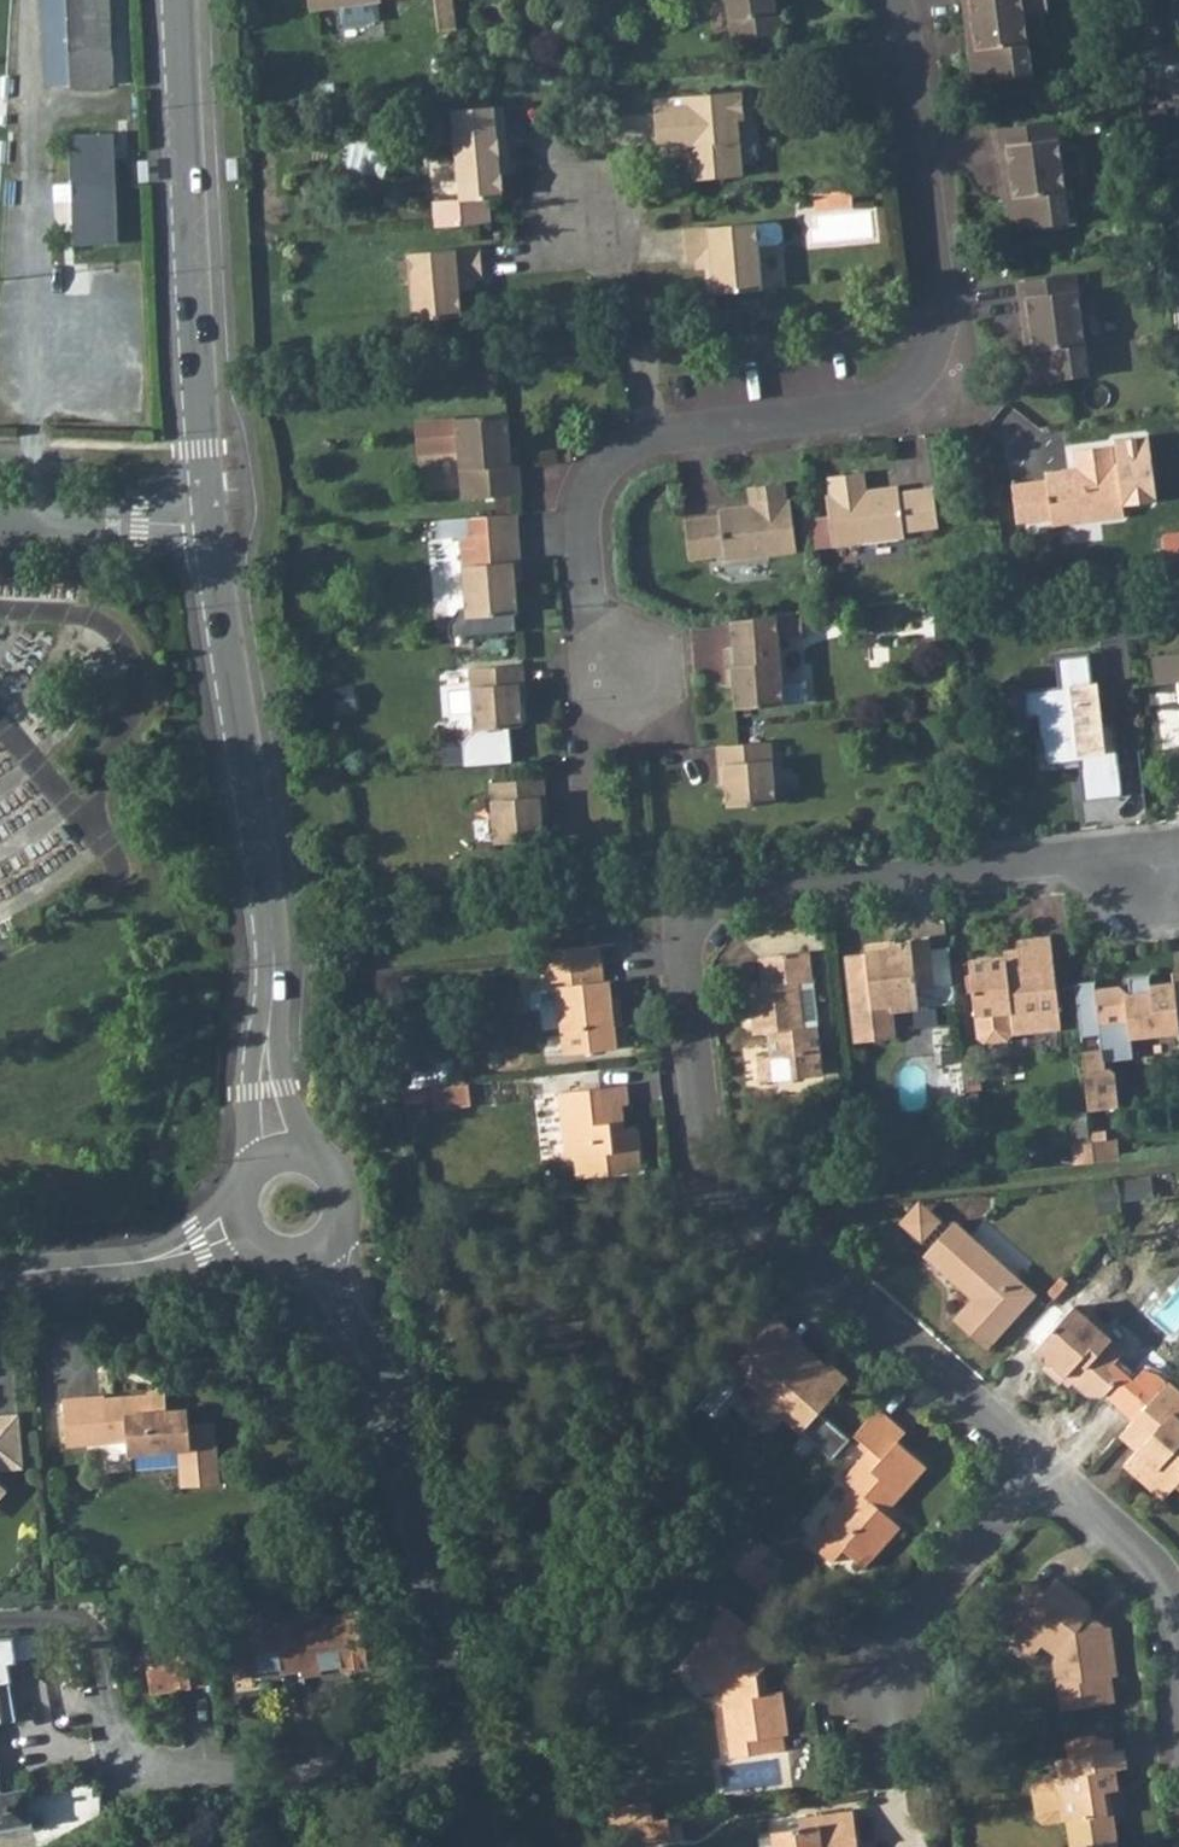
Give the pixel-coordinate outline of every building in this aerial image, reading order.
[(70,0),(46,0),(49,83),(73,82),(70,0)] [(73,82),(114,81),(110,0),(70,0),(73,82)] [(310,11),(384,4),(384,0),(309,0),(310,11)] [(445,29),(459,26),(455,0),(440,0),(445,29)] [(734,39),(787,35),(785,9),(778,9),(777,0),(730,0),(734,39)] [(966,14),(975,13),(984,81),(1033,74),(1025,16),(1049,13),(1048,0),(965,0),(966,14)] [(738,89),(652,97),(655,144),(691,140),(694,175),(738,172),(733,118),(741,118),(738,89)] [(505,108),(451,113),(459,198),(458,198),(460,223),(490,220),(488,198),(502,197),(497,140),(507,139),(505,108)] [(1053,124),(996,129),(998,159),(1008,159),(1015,226),(1065,223),(1053,124)] [(116,131),(72,133),(77,244),(122,242),(116,131)] [(813,189),(815,206),(840,204),(838,186),(813,189)] [(803,207),(815,206),(813,189),(802,190),(803,207)] [(433,200),(435,225),(460,223),(458,198),(433,200)] [(754,220),(683,227),(687,260),(711,258),(714,291),(760,287),(756,243),(776,241),(780,236),(779,224),(774,221),(755,222),(754,220)] [(483,248),(409,255),(415,320),(464,316),(460,279),(485,277),(483,248)] [(1072,272),(1015,278),(1018,312),(1026,312),(1034,377),(1083,373),(1072,272)] [(507,457),(504,408),(412,417),(414,450),(456,443),(460,494),(519,490),(515,457),(507,457)] [(1047,470),(1013,473),(1017,510),(1053,506),(1055,516),(1082,512),(1124,509),(1119,451),(1112,451),(1111,434),(1076,437),(1078,460),(1047,461),(1047,470)] [(828,487),(826,491),(831,542),(901,535),(901,526),(933,522),(930,484),(897,487),(896,481),(861,483),(860,469),(827,473),(828,487)] [(719,517),(686,520),(690,556),(724,553),(725,559),(798,552),(793,495),(785,493),(784,480),(749,484),(750,502),(718,505),(719,517)] [(510,511),(492,513),(493,530),(512,529),(510,511)] [(492,513),(441,517),(443,536),(457,534),(465,616),(451,617),(453,637),(514,633),(507,558),(514,558),(512,529),(493,530),(492,513)] [(771,614),(774,638),(798,636),(796,612),(771,614)] [(728,663),(732,705),(781,700),(774,638),(771,614),(727,618),(729,645),(720,646),(722,664),(728,663)] [(1089,651),(1057,654),(1059,684),(1042,685),(1046,734),(1042,734),(1042,735),(1044,761),(1067,758),(1067,754),(1078,752),(1079,765),(1078,765),(1081,798),(1121,794),(1118,762),(1117,763),(1113,721),(1101,721),(1097,680),(1092,680),(1089,651)] [(523,662),(468,668),(474,729),(522,724),(519,683),(524,683),(523,662)] [(1042,685),(1024,686),(1028,736),(1042,735),(1042,734),(1046,734),(1042,685)] [(769,740),(715,744),(716,762),(723,762),(727,797),(776,794),(769,740)] [(546,775),(490,780),(496,841),(542,838),(539,793),(548,793),(546,775)] [(1004,964),(971,968),(980,1041),(986,1047),(1010,1043),(1013,1037),(1060,1032),(1050,941),(1017,944),(1021,972),(1006,974),(1004,964)] [(870,968),(852,970),(861,1047),(901,1042),(897,1019),(959,1012),(957,995),(939,996),(933,947),(896,952),(896,958),(870,961),(870,968)] [(595,957),(540,965),(542,983),(544,1001),(538,1002),(524,1004),(527,1026),(536,1025),(539,1045),(559,1042),(562,1069),(616,1062),(607,992),(599,994),(595,957)] [(824,1087),(809,962),(760,968),(763,998),(747,1000),(751,1036),(761,1035),(763,1046),(769,1045),(772,1070),(756,1071),(759,1095),(824,1087)] [(1155,988),(1155,979),(1133,980),(1135,1007),(1129,1007),(1123,1001),(1101,1003),(1100,994),(1078,996),(1088,1077),(1106,1074),(1109,1102),(1140,1098),(1137,1054),(1178,1051),(1178,986),(1155,988)] [(600,1069),(567,1071),(568,1087),(601,1084),(600,1069)] [(478,1097),(443,1101),(445,1121),(480,1118),(478,1097)] [(633,1097),(606,1100),(607,1118),(618,1117),(636,1116),(633,1097)] [(607,1118),(606,1100),(565,1105),(566,1119),(573,1172),(583,1171),(585,1190),(648,1183),(643,1142),(621,1143),(618,1117),(607,1118)] [(1098,1166),(1124,1162),(1121,1142),(1096,1146),(1098,1166)] [(1077,1148),(1079,1168),(1098,1166),(1096,1146),(1077,1148)] [(918,1212),(901,1230),(920,1249),(937,1229),(918,1212)] [(956,1225),(926,1259),(977,1305),(959,1326),(991,1355),(1040,1300),(956,1225)] [(1059,1304),(1027,1341),(1041,1354),(1073,1316),(1059,1304)] [(1073,1316),(1041,1354),(1036,1359),(1052,1373),(1047,1378),(1061,1391),(1069,1383),(1091,1404),(1112,1405),(1125,1387),(1114,1378),(1128,1359),(1107,1341),(1107,1329),(1097,1321),(1092,1326),(1076,1312),(1073,1316)] [(785,1326),(775,1337),(803,1362),(813,1351),(785,1326)] [(803,1362),(775,1337),(713,1410),(729,1423),(748,1401),(787,1435),(795,1428),(841,1466),(859,1445),(860,1445),(830,1419),(857,1386),(839,1370),(838,1372),(813,1351),(803,1362)] [(1130,1431),(1145,1444),(1139,1452),(1128,1466),(1167,1500),(1178,1486),(1178,1394),(1170,1385),(1130,1431)] [(167,1393),(66,1402),(70,1444),(130,1438),(132,1452),(182,1447),(185,1485),(220,1482),(214,1421),(189,1423),(188,1408),(168,1410),(167,1393)] [(23,1466),(19,1415),(0,1417),(0,1470),(2,1468),(23,1466)] [(860,1445),(859,1445),(876,1459),(850,1488),(863,1499),(832,1535),(817,1553),(841,1573),(852,1560),(872,1577),(908,1536),(895,1523),(933,1478),(904,1453),(913,1443),(884,1417),(860,1445)] [(1130,1431),(1123,1439),(1139,1452),(1145,1444),(1130,1431)] [(740,1549),(727,1565),(744,1580),(757,1564),(740,1549)] [(757,1564),(744,1580),(753,1588),(778,1558),(769,1550),(757,1564)] [(1041,1617),(1026,1607),(1013,1625),(1029,1636),(1021,1647),(1042,1663),(1052,1652),(1069,1667),(1063,1671),(1070,1712),(1115,1706),(1110,1680),(1118,1679),(1111,1632),(1097,1633),(1090,1628),(1100,1613),(1063,1585),(1053,1600),(1041,1617)] [(1039,1588),(1026,1607),(1041,1617),(1053,1600),(1039,1588)] [(305,1669),(306,1675),(326,1673),(325,1669),(346,1666),(346,1670),(373,1667),(365,1611),(317,1617),(318,1625),(299,1628),(305,1669)] [(230,1622),(237,1678),(264,1675),(264,1670),(284,1668),(284,1672),(305,1669),(299,1628),(298,1622),(279,1624),(278,1616),(230,1622)] [(695,1672),(733,1706),(744,1769),(794,1763),(792,1748),(798,1748),(791,1704),(771,1707),(767,1686),(774,1678),(751,1657),(763,1643),(733,1617),(712,1640),(718,1645),(695,1672)] [(148,1646),(154,1691),(214,1683),(209,1645),(190,1648),(189,1641),(148,1646)] [(20,1720),(10,1649),(0,1651),(0,1723),(20,1720)] [(1115,1736),(1085,1741),(1088,1760),(1118,1755),(1115,1736)] [(1030,1794),(1033,1824),(1046,1830),(1072,1827),(1074,1846),(1122,1846),(1119,1819),(1112,1819),(1109,1798),(1124,1796),(1122,1774),(1131,1773),(1128,1754),(1118,1755),(1088,1760),(1085,1741),(1070,1744),(1073,1762),(1071,1763),(1073,1782),(1041,1785),(1030,1794)] [(184,1749),(162,1753),(164,1764),(186,1760),(184,1749)] [(36,1825),(31,1788),(5,1792),(2,1773),(0,1774),(0,1831),(36,1825)] [(632,1818),(635,1837),(658,1833),(656,1815),(632,1818)] [(632,1818),(614,1821),(617,1840),(635,1837),(632,1818)] [(865,1819),(828,1824),(830,1838),(821,1838),(820,1834),(784,1840),(785,1846),(868,1846),(865,1819)] [(635,1837),(636,1846),(664,1846),(662,1833),(658,1833),(635,1837)]
